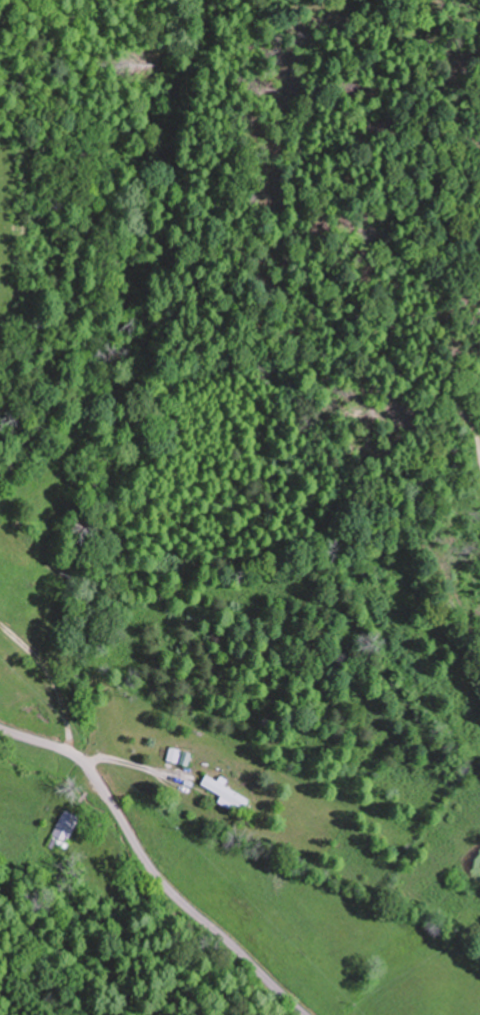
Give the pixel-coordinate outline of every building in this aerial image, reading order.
[(181,763),(182,750),(170,749),(169,762),(181,763)] [(251,800),(209,776),(203,785),(246,810),(251,800)] [(66,848),(81,818),(65,810),(49,839),(66,848)]
